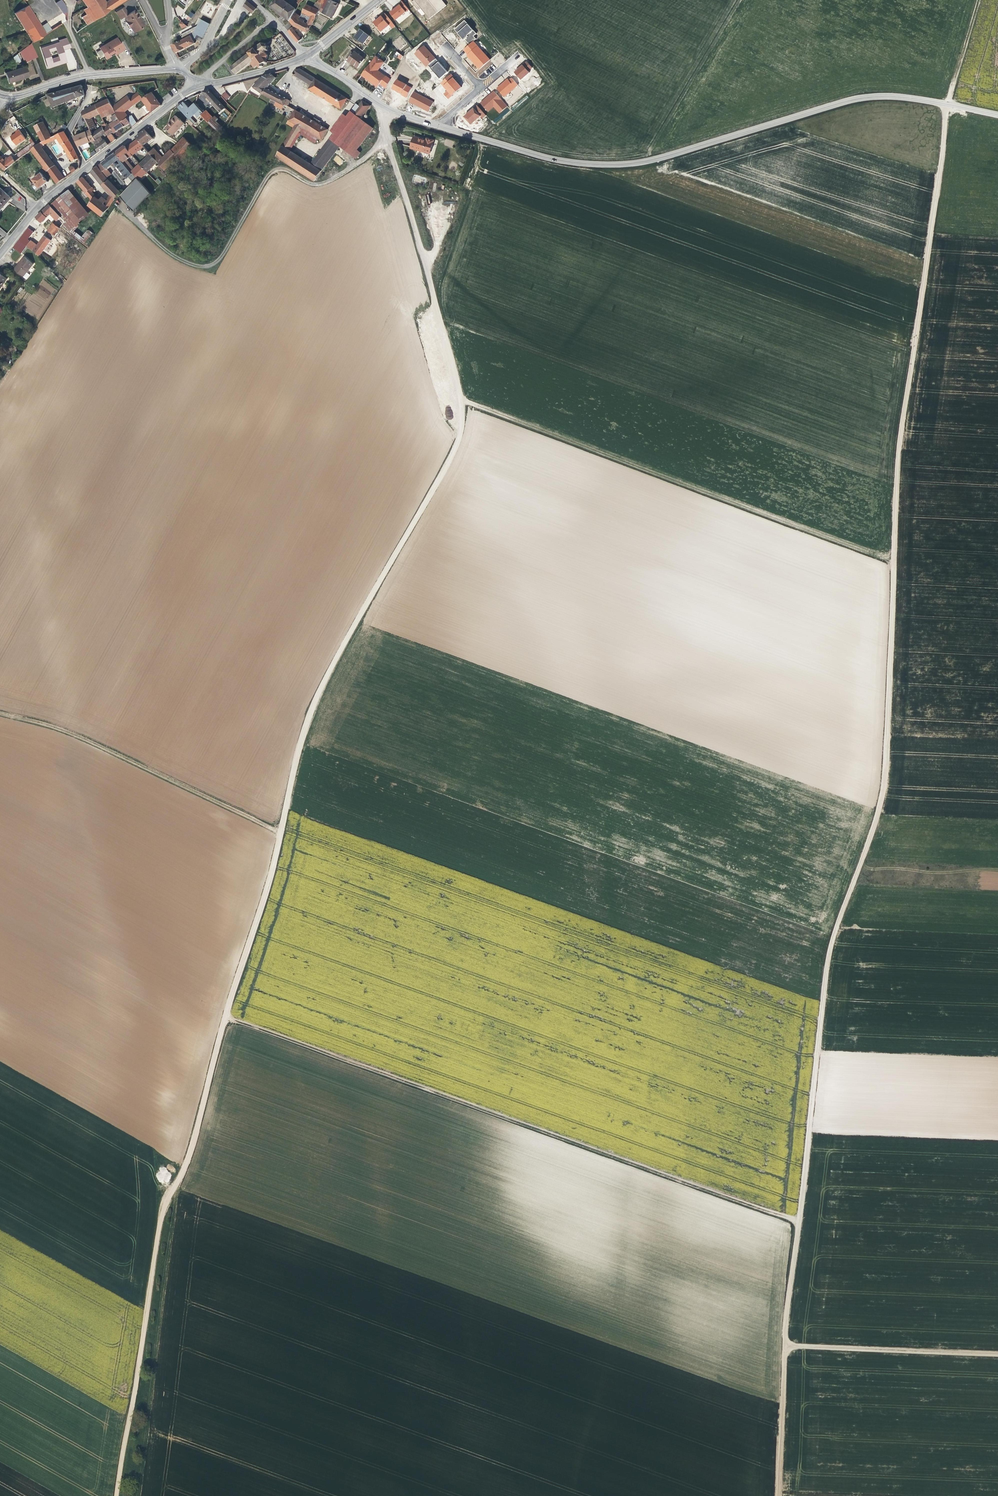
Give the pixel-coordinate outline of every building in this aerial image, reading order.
[(64,11),(66,9),(67,8),(62,0),(58,3),(64,11)] [(129,0),(113,0),(107,3),(105,0),(83,0),(90,9),(93,12),(98,20),(110,12),(129,0)] [(290,22),(296,13),(298,10),(286,0),(276,0),(271,6),(286,18),(290,22)] [(339,4),(332,0),(329,0),(323,12),(332,17),(339,4)] [(428,0),(415,0),(412,2),(418,10),(420,8),(429,19),(438,12),(428,0)] [(257,9),(248,1),(244,6),(253,13),(257,9)] [(396,20),(409,10),(402,1),(399,4),(400,5),(390,13),(396,20)] [(315,9),(307,5),(300,15),(294,25),(308,32),(310,30),(321,8),(317,6),(315,9)] [(18,14),(29,32),(35,43),(48,35),(44,28),(30,7),(26,9),(18,14)] [(131,14),(126,7),(118,12),(123,20),(127,18),(129,22),(128,23),(131,29),(133,27),(137,33),(147,27),(136,11),(131,14)] [(84,18),(89,26),(98,20),(93,12),(89,16),(84,18)] [(290,22),(294,25),(300,15),(296,13),(290,22)] [(393,23),(385,13),(374,23),(381,32),(393,23)] [(198,35),(204,38),(211,25),(202,20),(198,27),(190,32),(192,35),(196,40),(198,35)] [(454,29),(467,44),(478,35),(464,20),(454,29)] [(50,24),(44,28),(48,35),(55,31),(50,24)] [(299,43),(304,38),(293,27),(288,31),(299,43)] [(370,36),(361,29),(355,38),(364,45),(370,36)] [(174,47),(178,55),(197,44),(195,42),(196,40),(192,35),(190,32),(183,36),(185,41),(174,47)] [(400,35),(392,43),(400,51),(408,43),(400,35)] [(108,60),(116,55),(118,54),(119,55),(127,51),(122,44),(119,39),(101,49),(108,60)] [(47,68),(67,63),(68,70),(76,68),(69,40),(41,46),(47,68)] [(462,50),(477,67),(474,69),(476,72),(490,59),(473,40),(462,50)] [(267,64),(268,63),(267,62),(268,62),(267,61),(269,59),(269,57),(268,55),(267,54),(267,52),(269,52),(269,50),(268,50),(268,48),(269,47),(269,46),(268,46),(267,44),(267,43),(264,43),(263,42),(262,43),(263,43),(260,45),(259,45),(258,47),(256,49),(256,50),(252,53),(234,67),(233,66),(232,67),(232,68),(232,69),(233,70),(234,69),(236,73),(235,73),(237,75),(252,63),(255,67),(259,64),(260,65),(259,66),(260,67),(261,67),(262,68),(263,67),(262,66),(266,63),(267,64)] [(34,44),(22,52),(28,64),(40,58),(34,44)] [(426,66),(435,58),(424,45),(414,54),(426,66)] [(365,59),(354,52),(348,60),(358,68),(365,59)] [(401,60),(403,55),(396,52),(393,57),(401,60)] [(18,54),(13,57),(16,64),(21,61),(18,54)] [(385,62),(376,55),(361,75),(377,87),(386,76),(379,71),(385,62)] [(526,60),(513,72),(520,80),(533,68),(526,60)] [(31,77),(28,67),(8,73),(11,82),(16,81),(17,82),(31,77)] [(297,75),(312,85),(316,78),(300,68),(296,70),(297,75)] [(272,74),(268,75),(255,87),(264,94),(263,95),(273,100),(288,107),(289,108),(292,102),(289,100),(289,99),(268,88),(275,77),(272,74)] [(440,83),(447,90),(443,94),(448,99),(462,86),(449,74),(440,83)] [(507,78),(496,88),(504,97),(518,85),(512,77),(508,80),(507,78)] [(316,78),(312,85),(310,89),(342,107),(348,98),(316,78)] [(407,97),(411,86),(395,79),(391,90),(407,97)] [(87,94),(85,86),(50,95),(56,109),(87,94)] [(140,90),(116,109),(117,111),(121,119),(125,116),(127,120),(131,117),(127,112),(145,98),(140,90)] [(210,91),(205,92),(222,113),(226,108),(210,91)] [(499,113),(507,106),(493,91),(479,103),(487,112),(493,107),(499,113)] [(226,101),(230,97),(225,92),(221,96),(226,101)] [(433,101),(414,92),(409,102),(428,112),(433,101)] [(153,113),(162,106),(156,96),(154,94),(144,101),(153,113)] [(115,107),(110,99),(99,105),(102,113),(103,114),(115,107)] [(288,107),(273,100),(271,103),(276,105),(275,107),(283,111),(284,108),(287,109),(288,107)] [(331,138),(341,145),(359,122),(361,119),(361,118),(371,105),(363,100),(359,105),(356,103),(347,115),(336,131),(331,138)] [(185,103),(180,108),(190,120),(192,118),(196,115),(199,119),(202,116),(205,114),(196,104),(190,109),(185,103)] [(480,116),(482,119),(486,116),(477,104),(462,116),(470,125),(480,116)] [(99,105),(84,112),(86,117),(91,130),(98,127),(96,123),(94,124),(91,118),(102,113),(99,105)] [(116,109),(115,107),(103,114),(104,118),(113,113),(117,111),(116,109)] [(114,135),(131,124),(127,120),(125,116),(121,119),(117,111),(113,113),(117,121),(108,126),(107,123),(102,125),(110,138),(114,135)] [(205,114),(202,116),(221,131),(224,128),(214,119),(215,118),(208,111),(205,114)] [(295,129),(286,143),(292,147),(301,133),(304,129),(319,137),(322,139),(329,129),(296,111),(295,113),(289,121),(292,123),(297,125),(295,129)] [(332,128),(336,131),(347,115),(344,112),(332,128)] [(960,124),(963,120),(962,116),(958,115),(955,118),(956,123),(960,124)] [(134,128),(138,125),(132,117),(131,117),(127,120),(131,124),(134,128)] [(171,126),(167,129),(175,137),(186,126),(178,117),(172,122),(173,124),(171,126)] [(341,145),(353,154),(357,157),(362,151),(358,148),(373,128),(361,119),(341,145)] [(38,148),(34,152),(49,172),(60,185),(79,172),(77,169),(76,168),(74,168),(73,169),(72,168),(63,175),(43,149),(59,139),(75,163),(80,160),(70,141),(66,134),(53,139),(46,123),(37,127),(44,143),(38,148)] [(19,129),(9,136),(16,146),(26,139),(19,129)] [(304,129),(301,133),(316,142),(319,137),(304,129)] [(138,138),(139,140),(144,146),(154,138),(148,130),(138,138)] [(91,131),(76,138),(79,148),(94,142),(96,141),(91,131)] [(413,148),(432,154),(435,141),(426,139),(425,140),(416,137),(413,148)] [(311,165),(322,171),(341,145),(331,138),(311,165)] [(99,153),(109,146),(105,140),(96,146),(99,153)] [(139,140),(127,150),(133,156),(145,147),(144,146),(139,140)] [(155,149),(151,153),(152,155),(159,163),(166,171),(178,159),(182,162),(195,149),(186,140),(164,159),(155,149)] [(35,143),(19,155),(23,160),(34,152),(38,148),(35,143)] [(284,147),(278,157),(315,181),(316,180),(322,171),(311,165),(289,151),(284,147)] [(126,148),(117,154),(129,170),(131,168),(126,162),(133,156),(127,150),(126,148)] [(117,154),(108,161),(112,166),(115,164),(116,165),(117,165),(118,164),(126,175),(127,175),(131,172),(129,170),(117,154)] [(0,155),(0,166),(7,172),(18,164),(14,159),(10,161),(9,160),(6,159),(4,160),(0,155)] [(152,155),(141,166),(147,172),(148,174),(159,163),(152,155)] [(337,155),(333,159),(340,166),(344,161),(337,155)] [(104,164),(99,168),(103,173),(108,169),(104,164)] [(118,164),(117,165),(125,176),(126,175),(118,164)] [(137,180),(138,181),(147,172),(141,166),(140,164),(132,173),(133,175),(137,180)] [(84,179),(79,183),(94,203),(90,208),(102,219),(108,211),(118,195),(119,194),(107,179),(103,173),(99,168),(92,173),(111,197),(105,207),(96,200),(91,193),(94,189),(84,179)] [(103,173),(107,179),(112,175),(108,169),(103,173)] [(44,175),(35,181),(38,185),(41,190),(50,184),(44,175)] [(137,180),(133,175),(126,183),(130,187),(137,180)] [(137,180),(120,198),(134,213),(151,195),(138,181),(137,180)] [(6,205),(4,203),(10,196),(0,187),(0,211),(6,205)] [(59,201),(53,205),(78,227),(90,217),(71,192),(59,201)] [(4,203),(6,205),(12,198),(10,196),(4,203)] [(78,227),(53,205),(51,207),(66,223),(64,225),(71,232),(78,227)] [(46,237),(52,243),(62,229),(64,225),(66,223),(51,207),(34,224),(34,225),(39,230),(51,216),(57,222),(46,237)] [(21,241),(29,249),(41,258),(52,243),(46,237),(39,247),(33,243),(38,236),(30,230),(21,241)] [(79,243),(84,247),(90,240),(85,236),(79,243)] [(21,241),(15,249),(24,256),(29,249),(21,241)] [(16,271),(29,281),(30,281),(33,277),(32,276),(30,275),(36,267),(27,260),(22,267),(21,266),(16,271)] [(1,274),(0,275),(0,294),(10,280),(1,274)] [(42,282),(37,295),(49,299),(54,286),(42,282)]
